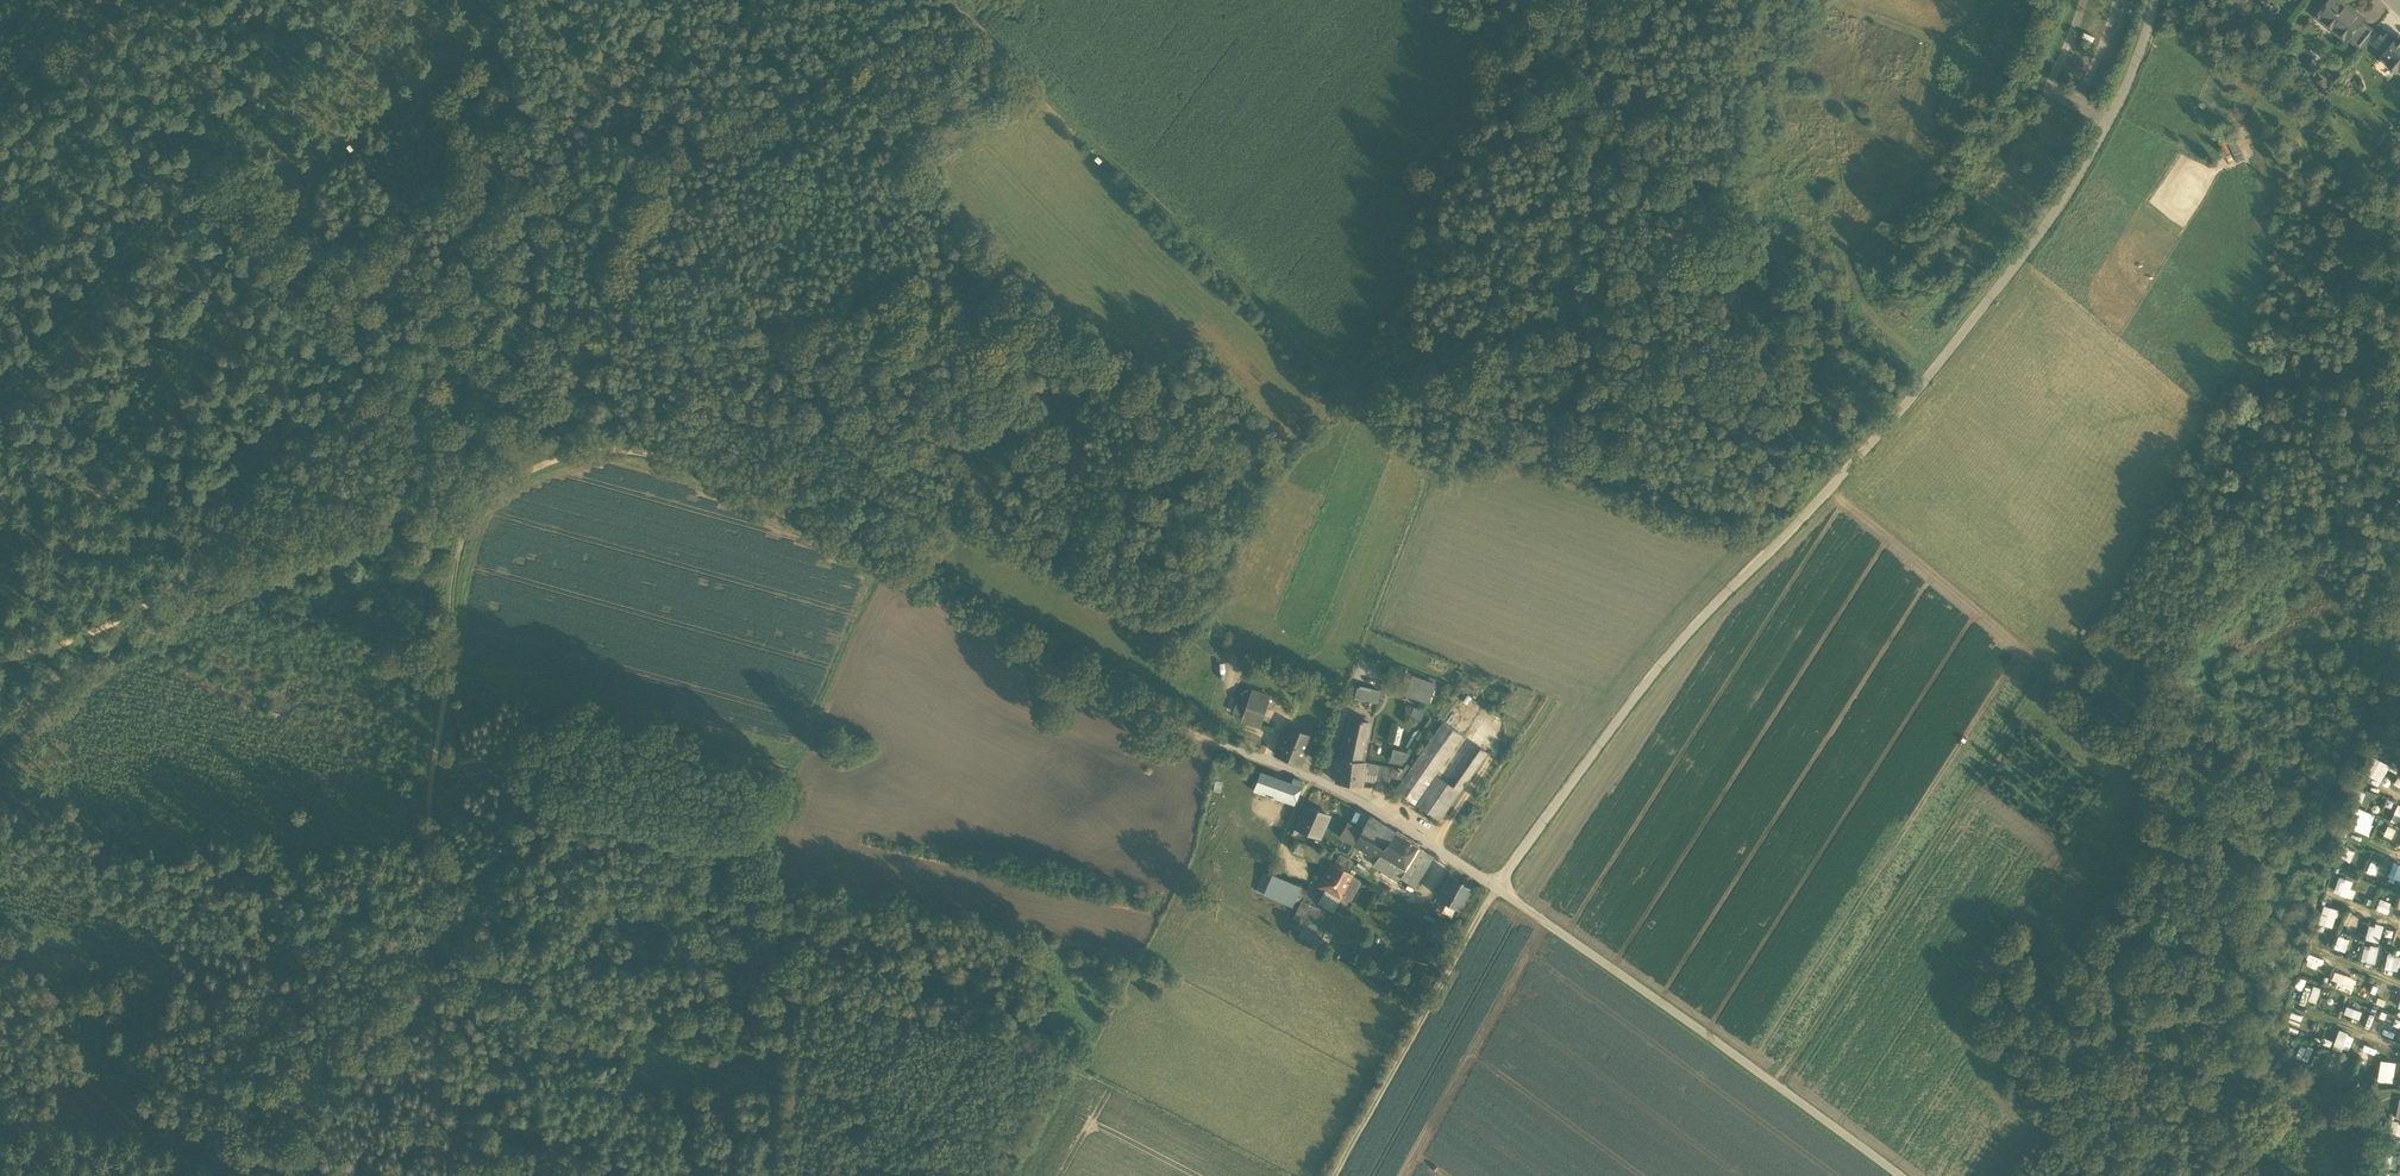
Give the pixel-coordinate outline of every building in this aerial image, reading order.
[(2346,40),(2348,38),(2360,22),(2362,20),(2353,13),(2353,9),(2349,6),(2344,7),(2336,0),(2335,0),(2331,5),(2326,6),(2323,9),(2324,14),(2328,17),(2323,22),(2346,40)] [(2348,38),(2360,48),(2373,32),(2360,22),(2348,38)] [(2399,71),(2399,37),(2399,36),(2395,40),(2387,33),(2383,38),(2380,35),(2373,44),(2384,53),(2382,56),(2389,62),(2387,65),(2396,72),(2398,70),(2399,71)] [(2236,161),(2244,158),(2237,138),(2228,141),(2236,161)] [(1406,694),(1428,702),(1434,685),(1412,677),(1406,694)] [(1354,697),(1376,702),(1378,692),(1357,687),(1354,697)] [(1251,701),(1266,707),(1270,696),(1254,690),(1251,701)] [(1245,702),(1236,701),(1234,712),(1242,714),(1245,702)] [(1251,701),(1247,712),(1262,717),(1266,707),(1251,701)] [(1259,727),(1262,717),(1247,712),(1244,721),(1259,727)] [(1339,745),(1337,758),(1363,761),(1364,754),(1367,737),(1370,724),(1350,718),(1343,746),(1339,745)] [(1443,722),(1411,766),(1407,773),(1394,791),(1437,821),(1486,753),(1480,748),(1453,787),(1434,774),(1462,735),(1443,722)] [(1277,755),(1300,764),(1304,754),(1311,737),(1309,737),(1300,733),(1288,728),(1277,755)] [(1300,733),(1309,737),(1311,732),(1302,728),(1300,733)] [(1408,753),(1393,749),(1390,760),(1401,763),(1408,753)] [(1362,786),(1364,773),(1365,762),(1363,761),(1337,758),(1335,782),(1362,786)] [(2373,758),(2367,777),(2383,782),(2387,769),(2395,772),(2398,765),(2392,763),(2391,764),(2373,758)] [(1378,764),(1365,762),(1364,773),(1376,775),(1378,764)] [(1402,769),(1407,773),(1411,766),(1407,763),(1402,769)] [(1375,779),(1388,782),(1390,775),(1389,775),(1391,767),(1378,764),(1376,775),(1375,779)] [(1390,775),(1400,776),(1402,768),(1391,767),(1389,775),(1390,775)] [(1253,790),(1294,805),(1302,782),(1293,779),(1290,786),(1284,782),(1268,775),(1260,772),(1253,790)] [(2399,825),(2399,805),(2398,805),(2391,822),(2399,825)] [(1294,828),(1320,838),(1330,817),(1304,806),(1294,828)] [(2368,836),(2376,816),(2363,811),(2356,831),(2368,836)] [(1354,845),(1377,859),(1395,832),(1371,817),(1370,817),(1362,831),(1354,845)] [(1340,837),(1354,845),(1362,831),(1348,824),(1340,837)] [(2396,844),(2399,837),(2399,832),(2389,826),(2383,836),(2396,844)] [(1419,847),(1395,832),(1377,859),(1376,861),(1401,876),(1403,872),(1419,847)] [(1433,856),(1419,847),(1403,872),(1418,881),(1433,856)] [(2339,859),(2350,864),(2355,853),(2344,848),(2339,859)] [(1320,886),(1340,898),(1353,875),(1333,863),(1332,865),(1330,863),(1329,866),(1331,867),(1320,886)] [(2399,882),(2399,865),(2394,863),(2388,878),(2399,882)] [(1254,890),(1265,894),(1272,876),(1261,872),(1254,890)] [(1300,886),(1272,876),(1265,894),(1293,905),(1300,886)] [(1437,896),(1459,909),(1470,890),(1469,889),(1468,886),(1464,884),(1461,885),(1459,883),(1458,881),(1449,876),(1442,889),(1441,888),(1437,896)] [(2351,888),(2353,881),(2339,876),(2334,892),(2353,899),(2356,889),(2351,888)] [(1307,890),(1299,905),(1309,912),(1302,925),(1310,929),(1321,907),(1325,910),(1329,902),(1307,890)] [(2392,902),(2395,894),(2383,890),(2381,898),(2392,902)] [(2387,913),(2391,902),(2380,898),(2375,909),(2387,913)] [(1292,920),(1302,925),(1309,912),(1299,905),(1292,920)] [(2321,918),(2334,922),(2338,911),(2325,906),(2321,918)] [(2348,913),(2343,926),(2355,930),(2360,918),(2348,913)] [(2384,927),(2370,923),(2366,939),(2379,942),(2384,927)] [(1455,933),(1460,936),(1465,928),(1460,925),(1455,933)] [(2347,952),(2350,939),(2338,936),(2335,949),(2347,952)] [(2375,963),(2379,947),(2365,943),(2361,960),(2375,963)] [(2399,964),(2399,955),(2388,953),(2385,969),(2398,971),(2399,964)] [(2318,969),(2322,959),(2309,954),(2305,965),(2318,969)] [(2329,984),(2353,992),(2358,978),(2334,970),(2329,984)] [(2303,989),(2306,979),(2299,977),(2296,987),(2303,989)] [(2316,1004),(2321,990),(2308,985),(2303,999),(2316,1004)] [(2340,1029),(2333,1048),(2342,1051),(2349,1032),(2340,1029)] [(2309,1061),(2313,1046),(2301,1043),(2297,1057),(2309,1061)] [(2333,1053),(2327,1070),(2333,1073),(2340,1055),(2333,1053)] [(2378,1080),(2394,1081),(2396,1061),(2381,1060),(2378,1080)] [(2391,1133),(2399,1134),(2399,1121),(2392,1120),(2391,1133)]
